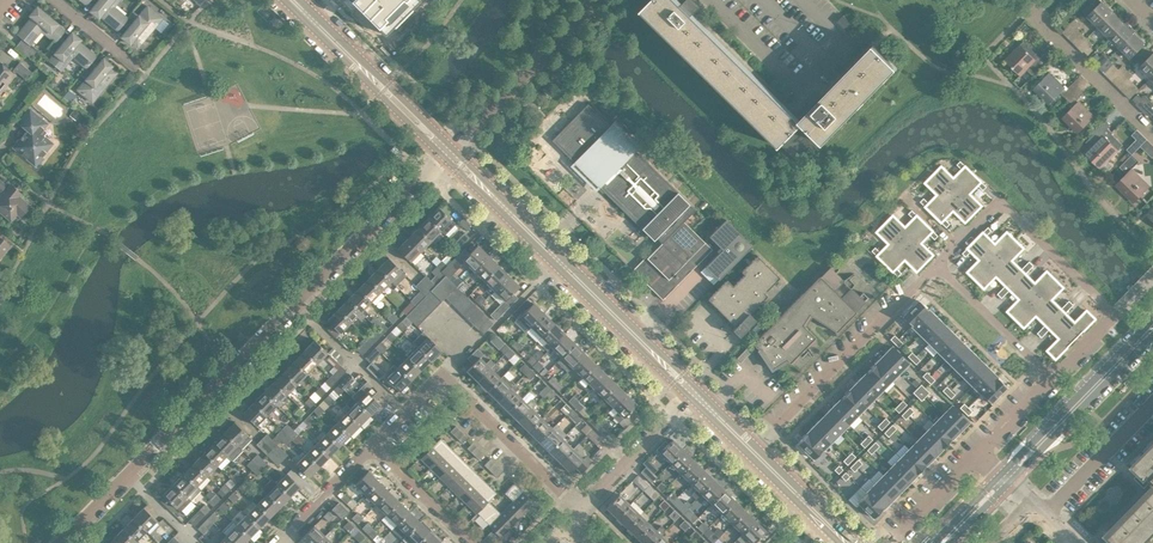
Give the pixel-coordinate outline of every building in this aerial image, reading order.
[(126,17),(113,6),(118,0),(93,0),(96,3),(91,8),(117,30),(122,24),(121,24),(127,18),(126,17)] [(384,34),(393,25),(389,22),(407,4),(411,7),(418,0),(350,0),(384,34)] [(643,9),(782,146),(801,164),(821,143),(896,67),(876,47),(869,54),(825,99),(818,92),(801,110),(808,117),(800,124),(691,17),(697,10),(687,0),(652,0),(643,9)] [(1087,16),(1098,26),(1112,11),(1113,9),(1112,9),(1111,10),(1102,0),(1096,6),(1093,3),(1091,3),(1090,3),(1084,9),(1083,11),(1084,12),(1087,15),(1087,16)] [(137,47),(162,17),(147,5),(138,15),(132,10),(126,17),(127,18),(121,24),(122,24),(127,29),(123,34),(137,47)] [(37,49),(30,43),(41,30),(54,41),(60,35),(65,29),(39,8),(17,34),(22,38),(15,46),(29,57),(37,49)] [(1122,20),(1112,11),(1098,26),(1108,37),(1123,22),(1123,21),(1124,20),(1123,19),(1122,20)] [(847,31),(853,24),(843,15),(837,21),(847,31)] [(1076,28),(1080,24),(1075,19),(1062,32),(1067,37),(1076,28)] [(1108,37),(1119,48),(1134,32),(1133,32),(1134,31),(1134,30),(1133,31),(1123,22),(1108,37)] [(1081,33),(1076,28),(1067,37),(1072,42),(1081,33)] [(1143,41),(1134,32),(1119,48),(1130,58),(1145,43),(1144,42),(1145,41),(1144,40),(1143,41)] [(1086,38),(1081,33),(1072,42),(1077,47),(1086,38)] [(54,41),(48,48),(54,53),(49,60),(60,70),(72,56),(85,67),(86,67),(91,61),(96,55),(70,34),(65,40),(60,35),(54,41)] [(1092,43),(1086,38),(1077,47),(1082,52),(1084,51),(1089,46),(1092,43)] [(1033,74),(1048,59),(1057,50),(1052,45),(1040,57),(1023,41),(1005,59),(1020,74),(1027,68),(1033,74)] [(1088,55),(1093,49),(1089,46),(1084,51),(1088,55)] [(1150,78),(1152,74),(1152,52),(1139,67),(1150,78)] [(1095,62),(1100,57),(1096,53),(1091,58),(1095,62)] [(1103,54),(1100,57),(1095,62),(1094,63),(1099,68),(1108,59),(1103,54)] [(1104,73),(1113,64),(1108,59),(1099,68),(1104,73)] [(77,89),(92,101),(116,72),(101,60),(97,66),(91,61),(86,67),(85,67),(79,74),(86,79),(77,89)] [(14,74),(16,72),(26,80),(32,72),(19,62),(10,72),(0,63),(0,91),(14,74)] [(1109,78),(1118,69),(1113,64),(1104,73),(1109,78)] [(1114,83),(1127,70),(1122,65),(1118,69),(1109,78),(1114,83)] [(1129,78),(1132,75),(1127,70),(1114,83),(1119,88),(1129,78)] [(1060,92),(1067,99),(1086,79),(1081,74),(1066,89),(1049,73),(1033,88),(1049,103),(1060,92)] [(1129,78),(1119,88),(1124,93),(1134,83),(1129,78)] [(1076,99),(1091,84),(1086,79),(1067,99),(1073,105),(1063,116),(1078,131),(1093,116),(1076,99)] [(1134,83),(1124,93),(1130,98),(1139,88),(1134,83)] [(1142,97),(1138,93),(1133,98),(1137,102),(1142,97)] [(1145,94),(1142,97),(1137,102),(1135,104),(1140,108),(1150,99),(1145,94)] [(1140,108),(1145,113),(1147,112),(1152,107),(1152,106),(1152,102),(1150,99),(1140,108)] [(662,231),(667,236),(683,221),(686,217),(691,213),(686,208),(689,204),(635,150),(641,144),(638,141),(637,142),(634,139),(635,138),(632,135),(631,136),(629,133),(626,130),(625,130),(623,128),(623,127),(621,124),(620,125),(617,122),(618,121),(615,119),(609,125),(599,115),(587,103),(551,140),(569,157),(603,191),(653,240),(662,231)] [(47,123),(38,116),(29,108),(17,122),(26,130),(23,134),(26,136),(23,140),(20,138),(12,147),(21,154),(24,152),(27,155),(25,158),(36,167),(44,157),(39,154),(42,150),(45,152),(53,143),(43,135),(42,137),(38,134),(47,123)] [(1111,132),(1108,128),(1101,122),(1091,132),(1097,139),(1084,153),(1099,168),(1117,149),(1105,138),(1111,132)] [(1152,156),(1152,145),(1147,139),(1140,145),(1152,157),(1152,156)] [(1149,186),(1131,169),(1139,161),(1131,154),(1119,166),(1126,173),(1116,184),(1134,201),(1149,186)] [(957,164),(962,169),(965,165),(960,160),(957,164)] [(953,194),(973,173),(965,165),(962,169),(953,177),(941,165),(933,174),(953,194)] [(973,213),(982,205),(969,193),(978,185),(981,181),(973,173),(953,194),(973,213)] [(929,203),(925,206),(933,214),(953,194),(933,174),(925,182),(937,194),(929,203)] [(4,186),(5,185),(0,181),(0,193),(1,194),(0,196),(0,212),(10,221),(13,217),(12,216),(15,212),(20,216),(29,206),(18,196),(21,193),(10,184),(6,188),(4,186)] [(986,186),(981,181),(978,185),(983,190),(983,189),(986,186)] [(945,218),(953,210),(965,222),(973,213),(953,194),(933,214),(941,222),(945,218)] [(925,206),(929,203),(924,198),(920,201),(925,206)] [(445,234),(455,223),(438,206),(428,217),(441,230),(445,234)] [(912,210),(908,213),(913,218),(917,215),(912,210)] [(905,227),(893,215),(885,223),(905,243),(925,223),(917,215),(913,218),(905,227)] [(428,217),(417,227),(431,240),(441,230),(428,217)] [(463,218),(459,222),(466,230),(471,225),(463,218)] [(946,227),(950,223),(945,218),(941,222),(946,227)] [(705,266),(718,279),(752,245),(725,219),(712,232),(708,236),(722,249),(705,266)] [(646,256),(632,270),(645,282),(646,281),(650,285),(649,286),(662,299),(711,249),(683,221),(667,236),(647,257),(646,256)] [(877,255),(885,263),(905,243),(885,223),(877,231),(889,243),(880,252),(877,255)] [(929,234),(933,230),(925,223),(905,243),(925,263),(933,254),(921,242),(929,234)] [(988,226),(983,231),(986,235),(991,230),(988,226)] [(417,227),(407,238),(420,251),(431,240),(417,227)] [(938,235),(933,230),(929,234),(934,239),(938,235)] [(975,239),(995,259),(1015,239),(1007,231),(995,243),(986,235),(983,231),(975,239)] [(454,242),(459,248),(469,237),(464,232),(454,242)] [(0,237),(0,257),(10,245),(0,237)] [(420,251),(407,238),(397,248),(410,261),(420,251)] [(995,259),(975,239),(967,247),(971,251),(979,259),(967,271),(976,280),(995,259)] [(1012,260),(1023,248),(1015,239),(995,259),(1015,279),(1023,271),(1021,269),(1012,260)] [(454,253),(459,248),(454,242),(448,248),(454,253)] [(925,263),(905,243),(885,263),(893,271),(896,268),(905,259),(917,271),(925,263)] [(462,260),(473,270),(488,255),(487,254),(486,255),(483,252),(484,251),(477,245),(462,260)] [(877,255),(880,252),(875,247),(872,250),(877,255)] [(971,251),(967,247),(962,253),(966,256),(971,251)] [(488,255),(473,270),(483,280),(498,265),(491,258),(490,259),(487,256),(488,255)] [(764,292),(779,277),(757,255),(741,271),(744,274),(733,285),(727,279),(707,299),(735,326),(732,329),(739,336),(755,320),(749,314),(767,295),(764,292)] [(441,271),(451,261),(445,256),(435,265),(441,271)] [(378,268),(391,281),(401,270),(388,257),(378,268)] [(996,276),(1005,285),(1007,287),(1015,279),(995,259),(976,280),(984,288),(996,276)] [(446,277),(456,266),(451,261),(441,271),(445,275),(445,276),(446,277)] [(1029,261),(1025,265),(1029,269),(1033,265),(1029,261)] [(807,347),(816,341),(814,338),(815,337),(802,325),(809,314),(836,332),(845,323),(843,322),(868,297),(863,292),(858,297),(851,289),(854,284),(848,277),(854,274),(853,273),(842,280),(834,273),(839,269),(833,263),(821,277),(819,275),(807,288),(753,344),(758,349),(757,350),(757,351),(759,349),(760,352),(757,353),(765,364),(767,363),(771,369),(786,360),(790,363),(791,362),(793,364),(799,355),(802,357),(809,350),(813,356),(813,355),(807,347)] [(435,286),(440,281),(445,276),(445,275),(441,271),(435,265),(435,266),(430,271),(435,276),(430,281),(435,286)] [(494,291),(494,290),(509,275),(508,275),(507,276),(504,273),(505,272),(498,265),(483,280),(489,286),(485,290),(490,295),(494,291)] [(378,268),(367,278),(381,291),(391,281),(378,268)] [(896,268),(893,271),(898,276),(901,273),(896,268)] [(1023,271),(1015,279),(1035,299),(1055,279),(1047,270),(1035,283),(1025,273),(1023,271)] [(495,320),(517,297),(512,292),(519,285),(512,279),(511,280),(508,276),(509,276),(509,275),(494,290),(494,291),(504,300),(490,314),(495,320)] [(430,281),(425,276),(420,281),(430,291),(435,286),(430,281)] [(440,281),(435,286),(430,291),(426,295),(436,306),(445,297),(447,299),(452,304),(462,293),(461,292),(457,288),(456,287),(446,277),(445,276),(440,281)] [(357,288),(371,302),(381,291),(367,278),(357,288)] [(1007,311),(1015,319),(1035,299),(1015,279),(1007,287),(1009,289),(1019,299),(1007,311)] [(1035,299),(1055,318),(1063,310),(1061,308),(1051,299),(1063,287),(1055,279),(1035,299)] [(414,286),(420,291),(425,296),(426,295),(430,291),(420,281),(414,286)] [(461,292),(463,289),(466,286),(461,281),(456,287),(457,288),(461,292)] [(347,299),(360,312),(371,302),(357,288),(347,299)] [(1002,297),(1006,293),(1001,289),(997,293),(1002,297)] [(421,300),(425,296),(420,291),(409,301),(415,306),(415,305),(421,300)] [(457,309),(467,298),(462,293),(452,304),(457,309)] [(480,304),(485,299),(479,294),(474,299),(480,304)] [(426,295),(425,296),(421,300),(431,311),(436,306),(426,295)] [(462,314),(472,303),(467,298),(457,309),(462,314)] [(527,298),(511,314),(517,319),(515,321),(525,331),(530,326),(543,313),(533,303),(532,303),(527,298)] [(337,309),(350,322),(356,316),(360,320),(365,316),(360,312),(347,299),(337,309)] [(1055,318),(1035,299),(1015,319),(1024,327),(1036,315),(1045,324),(1047,326),(1055,318)] [(431,311),(421,300),(415,305),(426,316),(431,311)] [(902,316),(911,325),(927,309),(918,300),(913,306),(912,305),(907,309),(909,310),(902,316)] [(1065,304),(1069,308),(1073,304),(1069,300),(1065,304)] [(462,314),(467,319),(478,308),(472,303),(462,314)] [(421,321),(426,316),(415,305),(415,306),(410,311),(421,321)] [(467,319),(472,323),(483,313),(478,308),(467,319)] [(350,322),(337,309),(326,320),(340,333),(350,322)] [(936,318),(927,309),(911,325),(920,334),(936,318)] [(1063,310),(1055,318),(1076,338),(1095,318),(1087,310),(1075,322),(1065,312),(1063,310)] [(416,326),(421,321),(410,311),(405,316),(416,326)] [(387,318),(392,323),(398,318),(392,312),(390,315),(387,318)] [(472,323),(477,328),(488,318),(483,313),(472,323)] [(543,313),(530,326),(541,336),(554,323),(543,313)] [(493,323),(488,318),(477,328),(483,333),(493,323)] [(945,326),(936,318),(920,334),(929,342),(945,326)] [(1056,359),(1076,338),(1055,318),(1047,326),(1049,328),(1059,338),(1047,350),(1056,359)] [(401,331),(406,326),(401,321),(396,326),(401,331)] [(377,328),(382,333),(385,330),(388,328),(382,322),(378,327),(377,328)] [(564,333),(554,323),(541,336),(547,342),(543,347),(547,351),(551,346),(564,333)] [(929,342),(938,351),(953,335),(945,326),(929,342)] [(372,344),(382,333),(377,328),(367,338),(372,344)] [(1041,328),(1037,332),(1041,337),(1045,332),(1041,328)] [(391,342),(396,336),(391,331),(385,336),(391,342)] [(437,355),(436,353),(441,349),(422,331),(412,342),(417,346),(430,360),(431,361),(433,360),(437,356),(437,355)] [(561,356),(574,343),(564,333),(551,346),(561,356)] [(894,343),(898,338),(893,334),(889,338),(894,343)] [(962,343),(953,335),(938,351),(946,359),(962,343)] [(362,354),(372,344),(367,338),(356,349),(362,354)] [(894,343),(898,347),(903,342),(898,338),(894,343)] [(327,353),(327,352),(314,339),(304,350),(317,363),(327,353)] [(517,350),(522,345),(517,340),(512,345),(517,350)] [(386,346),(381,341),(375,347),(381,352),(386,346)] [(504,353),(509,348),(503,342),(498,348),(504,353)] [(585,353),(574,343),(561,356),(567,362),(563,367),(567,371),(572,366),(585,353)] [(946,359),(955,368),(971,352),(962,343),(946,359)] [(420,370),(430,360),(417,346),(407,357),(420,370)] [(892,346),(883,355),(899,371),(908,362),(892,346)] [(329,371),(332,374),(330,376),(336,381),(346,370),(340,365),(342,362),(342,359),(341,355),(332,347),(327,352),(327,353),(329,355),(326,358),(334,366),(329,371)] [(381,352),(375,347),(365,357),(370,363),(381,352)] [(477,380),(490,367),(494,363),(490,358),(486,363),(480,357),(483,354),(477,348),(467,358),(473,364),(466,370),(477,380)] [(509,358),(514,353),(509,348),(504,353),(509,358)] [(317,363),(304,350),(294,360),(307,373),(317,363)] [(911,352),(907,356),(911,360),(915,356),(911,352)] [(979,360),(971,352),(955,368),(964,376),(979,360)] [(585,353),(572,366),(582,377),(595,363),(585,353)] [(532,365),(537,360),(532,355),(527,360),(532,365)] [(740,363),(744,359),(739,355),(735,359),(740,363)] [(891,380),(899,371),(883,355),(875,364),(891,380)] [(915,356),(911,360),(915,364),(919,360),(915,356)] [(410,380),(420,370),(407,357),(396,367),(410,380)] [(283,370),(297,384),(307,373),(294,360),(283,370)] [(538,371),(543,365),(537,360),(532,365),(538,371)] [(964,376),(972,385),(988,369),(979,360),(964,376)] [(372,361),(368,366),(378,376),(383,371),(372,361)] [(500,377),(494,371),(498,367),(494,363),(490,367),(477,380),(487,391),(500,377)] [(524,373),(530,368),(524,363),(519,368),(524,373)] [(605,374),(595,363),(582,377),(592,387),(605,374)] [(399,391),(410,380),(396,367),(393,364),(389,368),(392,372),(386,378),(399,391)] [(891,380),(875,364),(866,373),(882,388),(891,380)] [(530,379),(535,373),(530,368),(524,373),(530,379)] [(997,377),(988,369),(972,385),(981,394),(997,377)] [(297,384),(283,370),(273,381),(287,394),(297,384)] [(926,380),(930,376),(926,372),(922,376),(926,380)] [(349,373),(339,384),(344,389),(354,379),(349,373)] [(882,388),(866,373),(857,381),(874,397),(882,388)] [(497,401),(511,387),(515,383),(510,379),(509,380),(503,374),(500,377),(487,391),(497,401)] [(605,374),(592,387),(603,397),(616,384),(605,374)] [(553,386),(558,380),(553,375),(548,380),(553,386)] [(330,387),(336,381),(330,376),(324,382),(330,387)] [(926,380),(930,384),(934,379),(930,376),(926,380)] [(1001,392),(1006,386),(997,377),(981,394),(990,402),(996,396),(997,397),(1002,393),(1001,392)] [(558,391),(564,386),(558,380),(553,386),(558,391)] [(280,401),(287,394),(273,381),(263,391),(276,404),(276,405),(279,408),(283,404),(280,401)] [(357,401),(370,414),(380,404),(375,399),(380,394),(367,381),(351,396),(357,401)] [(865,406),(874,397),(857,381),(849,390),(865,406)] [(511,387),(497,401),(508,411),(521,397),(515,392),(519,388),(515,383),(511,387)] [(545,394),(550,388),(545,383),(540,388),(545,394)] [(338,395),(344,389),(339,384),(333,390),(338,395)] [(626,394),(616,384),(603,397),(613,407),(626,394)] [(916,388),(921,392),(925,388),(920,384),(916,388)] [(320,397),(325,392),(320,386),(314,392),(320,397)] [(950,390),(946,386),(942,390),(946,394),(950,390)] [(550,399),(556,394),(550,388),(545,394),(550,399)] [(917,396),(921,392),(916,388),(913,392),(917,396)] [(856,414),(865,406),(849,390),(840,399),(856,414)] [(950,398),(954,394),(950,390),(946,394),(950,398)] [(263,391),(253,402),(266,415),(276,405),(276,404),(263,391)] [(921,392),(917,396),(921,400),(925,396),(921,392)] [(328,405),(334,400),(328,394),(323,400),(328,405)] [(618,412),(613,417),(624,428),(637,415),(631,409),(636,404),(626,394),(613,407),(618,412)] [(573,406),(579,401),(573,395),(568,401),(573,406)] [(310,407),(315,402),(310,397),(304,402),(310,407)] [(508,411),(518,421),(531,408),(521,397),(508,411)] [(856,414),(840,399),(832,407),(848,423),(856,414)] [(902,400),(898,404),(902,408),(906,404),(902,400)] [(370,414),(357,401),(350,408),(346,404),(342,408),(346,412),(360,425),(370,414)] [(579,411),(584,406),(579,401),(573,406),(579,411)] [(266,415),(253,402),(243,412),(256,425),(266,415)] [(566,414),(571,409),(565,403),(560,409),(566,414)] [(964,411),(967,407),(963,403),(959,407),(964,411)] [(898,412),(902,408),(898,404),(894,408),(898,412)] [(318,415),(324,410),(318,405),(313,410),(318,415)] [(959,430),(968,421),(952,405),(943,414),(959,430)] [(300,418),(305,412),(300,407),(294,413),(300,418)] [(848,423),(832,407),(823,416),(839,432),(848,423)] [(909,415),(913,411),(909,407),(905,411),(909,415)] [(542,418),(531,408),(518,421),(528,431),(542,418)] [(576,424),(581,419),(571,409),(566,414),(576,424)] [(905,419),(909,415),(905,411),(901,415),(905,419)] [(360,425),(346,412),(341,418),(337,414),(333,419),(336,422),(350,435),(360,425)] [(959,430),(943,414),(934,423),(951,439),(959,430)] [(308,426),(314,420),(308,415),(303,421),(308,426)] [(594,426),(599,421),(594,415),(589,421),(594,426)] [(839,432),(823,416),(815,425),(831,441),(839,432)] [(885,417),(881,421),(885,426),(889,422),(885,417)] [(528,431),(539,441),(552,428),(542,418),(528,431)] [(237,445),(241,449),(251,438),(234,421),(224,431),(237,445)] [(605,436),(610,431),(599,421),(594,426),(605,436)] [(881,430),(885,426),(881,421),(877,426),(881,430)] [(326,433),(339,446),(350,435),(336,422),(326,433)] [(586,434),(592,429),(586,423),(581,429),(586,434)] [(934,423),(926,431),(942,447),(951,439),(934,423)] [(286,434),(292,429),(287,424),(281,429),(286,434)] [(562,438),(556,432),(560,428),(556,424),(552,428),(539,441),(549,451),(562,438)] [(896,428),(892,424),(888,428),(892,432),(896,428)] [(454,435),(459,429),(455,425),(450,431),(454,435)] [(815,425),(806,433),(822,449),(831,441),(815,425)] [(888,428),(884,432),(888,436),(892,432),(888,428)] [(281,440),(286,434),(281,429),(276,435),(281,440)] [(292,440),(297,434),(292,429),(286,434),(292,440)] [(463,433),(459,429),(454,435),(458,439),(463,433)] [(597,444),(602,439),(592,429),(586,434),(597,444)] [(237,445),(224,431),(220,435),(218,434),(212,440),(213,442),(227,455),(232,460),(242,450),(241,449),(237,445)] [(942,447),(926,431),(917,440),(933,456),(942,447)] [(896,437),(892,432),(888,436),(888,437),(892,441),(896,437)] [(316,443),(329,456),(339,446),(326,433),(316,443)] [(463,433),(458,439),(462,443),(467,437),(463,433)] [(813,458),(822,449),(806,433),(797,443),(803,448),(802,449),(806,453),(807,452),(813,458)] [(261,439),(271,449),(276,444),(266,434),(261,439)] [(286,445),(292,440),(286,434),(281,440),(286,445)] [(868,443),(872,439),(868,435),(864,439),(868,443)] [(1125,464),(1146,484),(1149,481),(1152,485),(1152,435),(1125,464)] [(430,467),(450,447),(440,437),(420,458),(430,467)] [(549,451),(559,462),(573,448),(562,438),(549,451)] [(266,454),(271,449),(261,439),(256,444),(266,454)] [(670,462),(683,449),(672,439),(659,452),(670,462)] [(868,443),(864,439),(860,443),(864,447),(868,443)] [(925,465),(933,456),(917,440),(909,449),(925,465)] [(213,442),(203,452),(217,465),(227,455),(213,442)] [(471,451),(476,446),(472,442),(467,448),(471,451)] [(875,450),(879,446),(875,442),(871,446),(875,450)] [(329,456),(316,443),(306,454),(319,467),(329,456)] [(287,455),(276,444),(271,449),(282,460),(287,455)] [(480,450),(476,446),(471,451),(475,455),(480,450)] [(871,446),(867,450),(871,454),(875,450),(871,446)] [(439,476),(459,456),(450,447),(430,467),(439,476)] [(586,455),(582,458),(573,448),(559,462),(570,472),(575,467),(581,473),(592,461),(586,455)] [(277,465),(282,460),(271,449),(266,454),(277,465)] [(680,473),(693,459),(683,449),(670,462),(680,473)] [(900,458),(916,473),(925,465),(909,449),(900,458)] [(480,450),(475,455),(479,459),(484,454),(480,450)] [(217,465),(203,452),(193,463),(206,476),(217,465)] [(851,452),(847,456),(851,460),(855,456),(851,452)] [(257,464),(262,459),(257,454),(252,459),(257,464)] [(306,454),(295,464),(309,477),(319,467),(306,454)] [(439,476),(448,486),(468,465),(459,456),(439,476)] [(851,460),(847,456),(843,460),(847,464),(851,460)] [(900,458),(892,466),(908,482),(916,473),(900,458)] [(252,470),(257,464),(252,459),(247,465),(252,470)] [(262,469),(268,464),(262,459),(257,464),(262,469)] [(490,459),(484,464),(488,468),(493,463),(490,459)] [(690,483),(703,470),(693,459),(680,473),(690,483)] [(858,467),(862,463),(858,459),(854,463),(858,467)] [(193,463),(183,473),(196,486),(206,476),(193,463)] [(497,467),(493,463),(488,468),(492,472),(497,467)] [(854,463),(850,467),(854,471),(858,467),(854,463)] [(257,475),(262,469),(257,464),(252,470),(257,475)] [(458,495),(478,474),(468,465),(448,486),(458,495)] [(838,465),(834,469),(838,473),(842,469),(838,465)] [(651,482),(657,477),(646,466),(640,472),(651,482)] [(892,466),(883,475),(899,491),(908,482),(892,466)] [(501,471),(497,467),(492,472),(496,476),(501,471)] [(368,470),(355,484),(365,494),(378,480),(368,470)] [(714,480),(703,470),(690,483),(696,488),(691,494),(695,498),(701,493),(714,480)] [(849,476),(845,472),(841,476),(845,480),(849,476)] [(196,486),(183,473),(173,484),(186,497),(196,486)] [(235,483),(241,478),(235,473),(230,478),(235,483)] [(300,486),(287,473),(276,483),(290,496),(300,486)] [(458,495),(467,504),(487,483),(478,474),(458,495)] [(643,490),(648,485),(638,474),(632,480),(643,490)] [(891,499),(899,491),(883,475),(875,484),(891,499)] [(389,491),(378,480),(365,494),(375,504),(389,491)] [(711,503),(724,490),(714,480),(701,493),(711,503)] [(244,492),(249,486),(244,481),(238,487),(244,492)] [(524,513),(534,503),(514,482),(504,492),(512,501),(524,513)] [(661,492),(667,487),(661,482),(656,487),(661,492)] [(225,494),(231,488),(225,483),(220,488),(225,494)] [(266,494),(279,507),(290,496),(276,483),(266,494)] [(476,513),(477,512),(488,501),(496,492),(487,483),(467,504),(476,513)] [(173,484),(162,494),(180,511),(190,501),(186,497),(173,484)] [(882,508),(891,499),(875,484),(866,492),(882,508)] [(653,500),(659,495),(653,489),(648,495),(653,500)] [(675,506),(688,492),(685,489),(677,497),(672,503),(675,506)] [(721,513),(734,500),(724,490),(711,503),(721,513)] [(1148,538),(1145,535),(1150,531),(1152,533),(1152,532),(1152,490),(1138,505),(1140,507),(1134,513),(1132,511),(1126,517),(1128,519),(1122,525),(1120,523),(1114,529),(1116,531),(1109,538),(1113,542),(1138,542),(1143,542),(1148,538)] [(233,502),(239,497),(233,491),(228,497),(233,502)] [(389,491),(375,504),(386,514),(399,501),(389,491)] [(672,503),(677,497),(671,492),(666,497),(672,503)] [(868,512),(873,517),(882,508),(866,492),(857,501),(863,508),(862,509),(867,513),(868,512)] [(215,504),(220,498),(215,493),(210,499),(215,504)] [(346,503),(351,498),(346,493),(341,498),(346,503)] [(256,504),(269,517),(279,507),(266,494),(256,504)] [(606,507),(616,517),(629,504),(619,494),(606,507)] [(664,510),(669,505),(663,500),(658,505),(664,510)] [(732,523),(745,510),(734,500),(721,513),(732,523)] [(396,524),(409,511),(399,501),(386,514),(396,524)] [(500,513),(488,501),(477,512),(489,524),(488,525),(501,537),(510,528),(497,515),(500,513)] [(524,513),(512,501),(500,513),(497,515),(510,528),(524,513)] [(223,512),(229,507),(223,502),(218,507),(223,512)] [(336,504),(334,506),(332,508),(342,518),(343,516),(348,512),(338,502),(336,504)] [(682,513),(687,507),(682,502),(676,507),(682,513)] [(199,509),(204,515),(210,509),(205,503),(199,509)] [(246,514),(259,527),(269,517),(256,504),(246,514)] [(639,514),(629,504),(616,517),(626,527),(639,514)] [(133,517),(146,530),(157,520),(143,507),(133,517)] [(194,525),(204,515),(199,509),(189,520),(194,525)] [(674,520),(679,515),(674,510),(668,515),(674,520)] [(742,533),(755,520),(745,510),(732,523),(742,533)] [(328,521),(334,516),(328,511),(323,516),(328,521)] [(406,534),(420,521),(409,511),(396,524),(406,534)] [(208,518),(213,523),(219,517),(213,512),(208,518)] [(357,523),(362,518),(357,512),(351,518),(357,523)] [(692,523),(697,517),(692,512),(687,517),(692,523)] [(259,527),(246,514),(236,525),(249,538),(259,527)] [(626,527),(636,537),(649,524),(639,514),(626,527)] [(123,528),(136,541),(146,530),(133,517),(123,528)] [(203,533),(213,523),(208,518),(197,528),(203,533)] [(684,530),(689,525),(684,520),(679,525),(684,530)] [(765,530),(767,528),(761,522),(759,524),(755,520),(742,533),(737,539),(742,542),(753,542),(765,530)] [(348,532),(354,526),(348,521),(343,526),(348,532)] [(420,521),(406,534),(402,538),(407,542),(418,542),(430,531),(429,530),(431,529),(425,523),(423,524),(420,521)] [(367,533),(372,528),(367,522),(362,528),(367,533)] [(702,533),(708,527),(702,522),(697,527),(702,533)] [(636,537),(643,542),(650,542),(659,534),(660,534),(665,530),(661,525),(656,530),(649,524),(636,537)] [(236,525),(225,535),(233,542),(244,542),(249,538),(236,525)] [(325,535),(314,525),(301,538),(306,542),(317,542),(325,535)] [(117,542),(134,542),(136,541),(123,528),(112,538),(117,542)] [(373,539),(378,533),(372,528),(367,533),(373,539)] [(329,539),(333,535),(329,530),(325,535),(317,542),(333,542),(329,539)] [(695,541),(700,535),(694,530),(689,535),(695,541)] [(225,535),(221,531),(217,535),(221,539),(218,542),(233,542),(225,535)] [(359,542),(364,536),(359,531),(353,536),(359,542)] [(430,531),(418,542),(439,542),(440,542),(430,531)] [(713,542),(718,537),(712,532),(707,537),(713,542)] [(660,534),(659,534),(650,542),(669,542),(660,534)]
